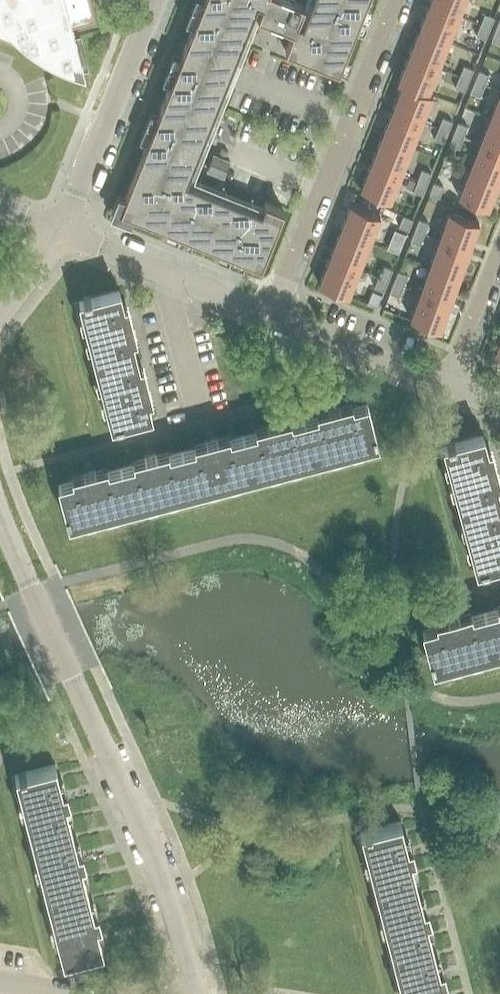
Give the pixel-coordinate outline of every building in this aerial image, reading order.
[(71,65),(62,28),(94,19),(89,0),(0,0),(0,36),(71,65)] [(120,210),(136,216),(164,228),(190,238),(206,244),(217,248),(243,259),(261,266),(283,209),(265,202),(263,206),(206,183),(193,178),(207,143),(209,137),(230,87),(238,65),(247,44),(253,27),(257,17),(263,20),(287,29),(292,31),(303,4),(296,2),(292,0),(203,0),(193,26),(181,55),(170,84),(158,113),(147,142),(126,193),(120,210)] [(285,50),(298,55),(316,63),(338,71),(339,70),(354,32),(364,7),(367,0),(312,0),(309,7),(304,5),(303,4),(292,31),(285,50)] [(458,15),(464,0),(430,0),(429,3),(458,15)] [(419,30),(448,41),(458,15),(429,3),(419,30)] [(485,13),(480,24),(490,28),(494,17),(485,13)] [(480,24),(476,35),(485,39),(490,28),(480,24)] [(496,29),(491,40),(499,43),(499,31),(496,29)] [(408,56),(438,67),(448,41),(419,30),(408,56)] [(427,94),(428,92),(438,67),(408,56),(397,83),(402,85),(402,84),(427,94)] [(463,65),(459,76),(468,80),(473,69),(463,65)] [(484,85),(489,74),(479,71),(475,81),(484,85)] [(459,76),(455,87),(464,91),(468,80),(459,76)] [(480,96),(484,85),(475,81),(470,92),(480,96)] [(392,110),(421,121),(432,94),(428,92),(427,94),(402,84),(402,85),(392,110)] [(490,118),(499,122),(499,92),(490,118)] [(382,136),(411,148),(421,121),(392,110),(382,136)] [(438,128),(447,132),(452,121),(443,117),(438,128)] [(479,144),(499,152),(499,122),(490,118),(479,144)] [(463,137),(467,126),(458,123),(454,133),(463,137)] [(443,143),(447,132),(438,128),(434,139),(443,143)] [(459,148),(463,137),(454,133),(449,144),(459,148)] [(371,162),(401,174),(411,148),(382,136),(371,162)] [(479,144),(469,170),(498,182),(499,178),(499,152),(479,144)] [(229,160),(213,154),(208,168),(207,169),(223,176),(229,162),(229,160)] [(371,162),(360,189),(390,201),(401,174),(371,162)] [(422,169),(417,180),(427,184),(431,173),(422,169)] [(469,170),(458,196),(488,208),(498,182),(469,170)] [(417,180),(413,191),(422,195),(427,184),(417,180)] [(438,198),(443,187),(433,184),(429,194),(438,198)] [(340,231),(369,242),(380,215),(351,204),(340,231)] [(448,213),(439,240),(469,250),(478,223),(448,213)] [(412,219),(403,215),(399,226),(408,230),(412,219)] [(424,235),(428,224),(419,220),(414,231),(424,235)] [(329,257),(359,269),(369,242),(340,231),(329,257)] [(419,245),(424,235),(414,231),(410,242),(419,245)] [(469,250),(439,240),(429,266),(459,277),(469,250)] [(348,296),(359,269),(329,257),(319,284),(348,296)] [(383,265),(379,276),(388,279),(392,269),(383,265)] [(459,277),(429,266),(420,292),(450,303),(459,277)] [(403,285),(407,275),(398,271),(394,281),(403,285)] [(379,276),(375,286),(384,289),(388,279),(379,276)] [(399,296),(403,285),(394,281),(390,292),(399,296)] [(83,298),(79,299),(87,331),(95,362),(134,352),(132,344),(128,327),(133,326),(133,324),(130,325),(129,320),(128,316),(130,315),(130,314),(124,315),(120,299),(118,289),(90,296),(90,295),(83,297),(83,298)] [(450,303),(420,292),(410,319),(440,330),(450,303)] [(134,352),(95,362),(103,392),(111,424),(115,423),(115,424),(122,422),(122,421),(150,414),(148,405),(144,389),(149,388),(148,386),(146,386),(144,377),(146,377),(146,375),(140,376),(136,360),(134,352)] [(372,430),(365,403),(341,409),(340,405),(338,405),(339,407),(334,408),(330,409),(329,407),(327,408),(329,413),(304,419),(314,457),(345,449),(375,441),(374,437),(375,436),(374,430),(372,430)] [(314,457),(304,419),(280,425),(279,420),(277,421),(278,423),(273,424),(269,425),(268,423),(266,424),(268,429),(243,435),(253,473),(284,465),(314,457)] [(447,443),(443,444),(451,475),(460,508),(499,497),(496,489),(492,472),(497,470),(496,469),(494,469),(492,460),(494,460),(493,458),(488,460),(484,443),(482,434),(454,442),(453,441),(447,442),(447,443)] [(253,473),(243,435),(219,441),(218,436),(216,437),(216,439),(212,440),(208,441),(207,439),(205,440),(207,445),(182,451),(192,489),(223,481),(253,473)] [(121,467),(131,505),(162,497),(192,489),(182,451),(158,457),(156,452),(155,453),(155,455),(151,456),(147,457),(146,455),(145,456),(146,460),(121,467)] [(84,476),(59,483),(66,511),(65,511),(66,517),(67,517),(68,521),(100,513),(131,505),(121,467),(96,473),(95,468),(93,469),(94,471),(85,473),(84,471),(83,472),(84,476)] [(499,497),(460,508),(468,537),(476,568),(480,567),(481,568),(487,567),(487,565),(499,562),(499,502),(499,497)] [(485,611),(495,650),(499,649),(499,607),(485,611)] [(431,663),(433,667),(464,658),(495,650),(485,611),(460,618),(459,613),(457,614),(458,616),(454,617),(449,618),(448,616),(447,616),(448,621),(422,628),(430,656),(429,656),(430,663),(431,663)] [(55,766),(54,765),(25,773),(24,772),(14,775),(15,777),(31,837),(69,827),(63,803),(68,801),(65,789),(60,790),(54,767),(55,766)] [(376,894),(415,883),(409,859),(414,858),(411,846),(406,847),(399,823),(400,823),(400,821),(370,829),(369,828),(363,830),(363,831),(359,832),(360,833),(376,894)] [(47,898),(85,889),(79,864),(84,863),(80,851),(76,852),(69,827),(31,837),(47,898)] [(425,920),(430,919),(426,907),(421,908),(415,883),(376,894),(392,955),(431,945),(425,920)] [(102,950),(101,949),(95,925),(99,924),(96,912),(91,913),(85,889),(47,898),(62,959),(62,961),(66,960),(72,959),(72,958),(102,950)] [(392,955),(402,993),(444,993),(441,981),(445,980),(442,968),(438,969),(431,945),(392,955)]
